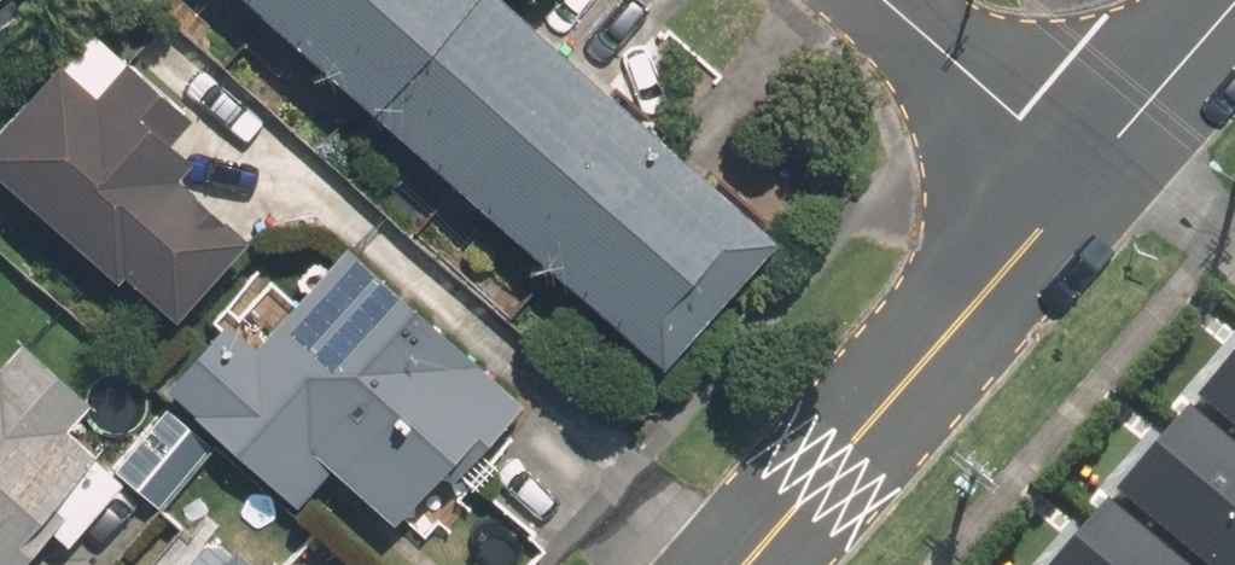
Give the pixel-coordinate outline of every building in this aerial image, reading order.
[(34,6),(29,0),(0,0),(0,33),(34,6)] [(652,368),(766,240),(493,0),(234,0),(652,368)] [(0,134),(0,181),(164,325),(236,244),(168,184),(187,162),(166,144),(186,122),(127,70),(95,107),(55,71),(0,134)] [(218,313),(150,388),(292,514),(329,473),(394,531),(450,469),(471,489),(533,420),(332,241),(275,305),(261,293),(232,325),(218,313)] [(44,533),(56,543),(116,478),(64,431),(87,407),(15,341),(0,357),(0,564),(15,564),(44,533)] [(1187,406),(1234,448),(1234,351),(1187,406)] [(1187,406),(1107,498),(1185,564),(1234,564),(1234,448),(1187,406)] [(1107,498),(1048,564),(1185,564),(1107,498)] [(234,540),(212,564),(263,564),(234,540)]
